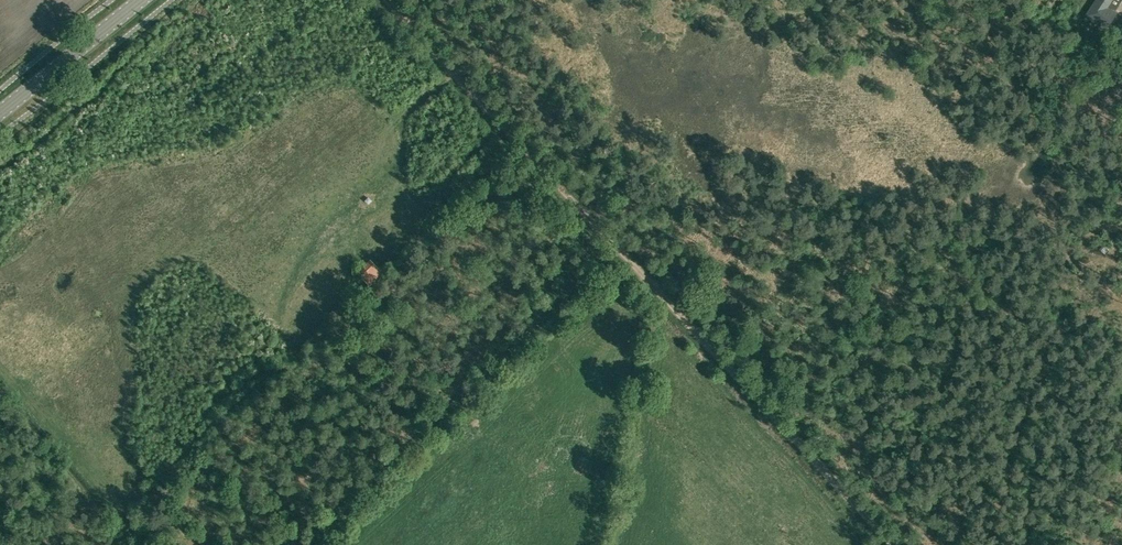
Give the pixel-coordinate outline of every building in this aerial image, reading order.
[(1086,16),(1105,28),(1115,14),(1107,9),(1113,0),(1097,0),(1086,16)] [(7,115),(18,106),(14,101),(3,110),(7,115)] [(370,259),(356,271),(369,286),(383,274),(370,259)] [(472,444),(474,437),(467,435),(465,442),(472,444)]
